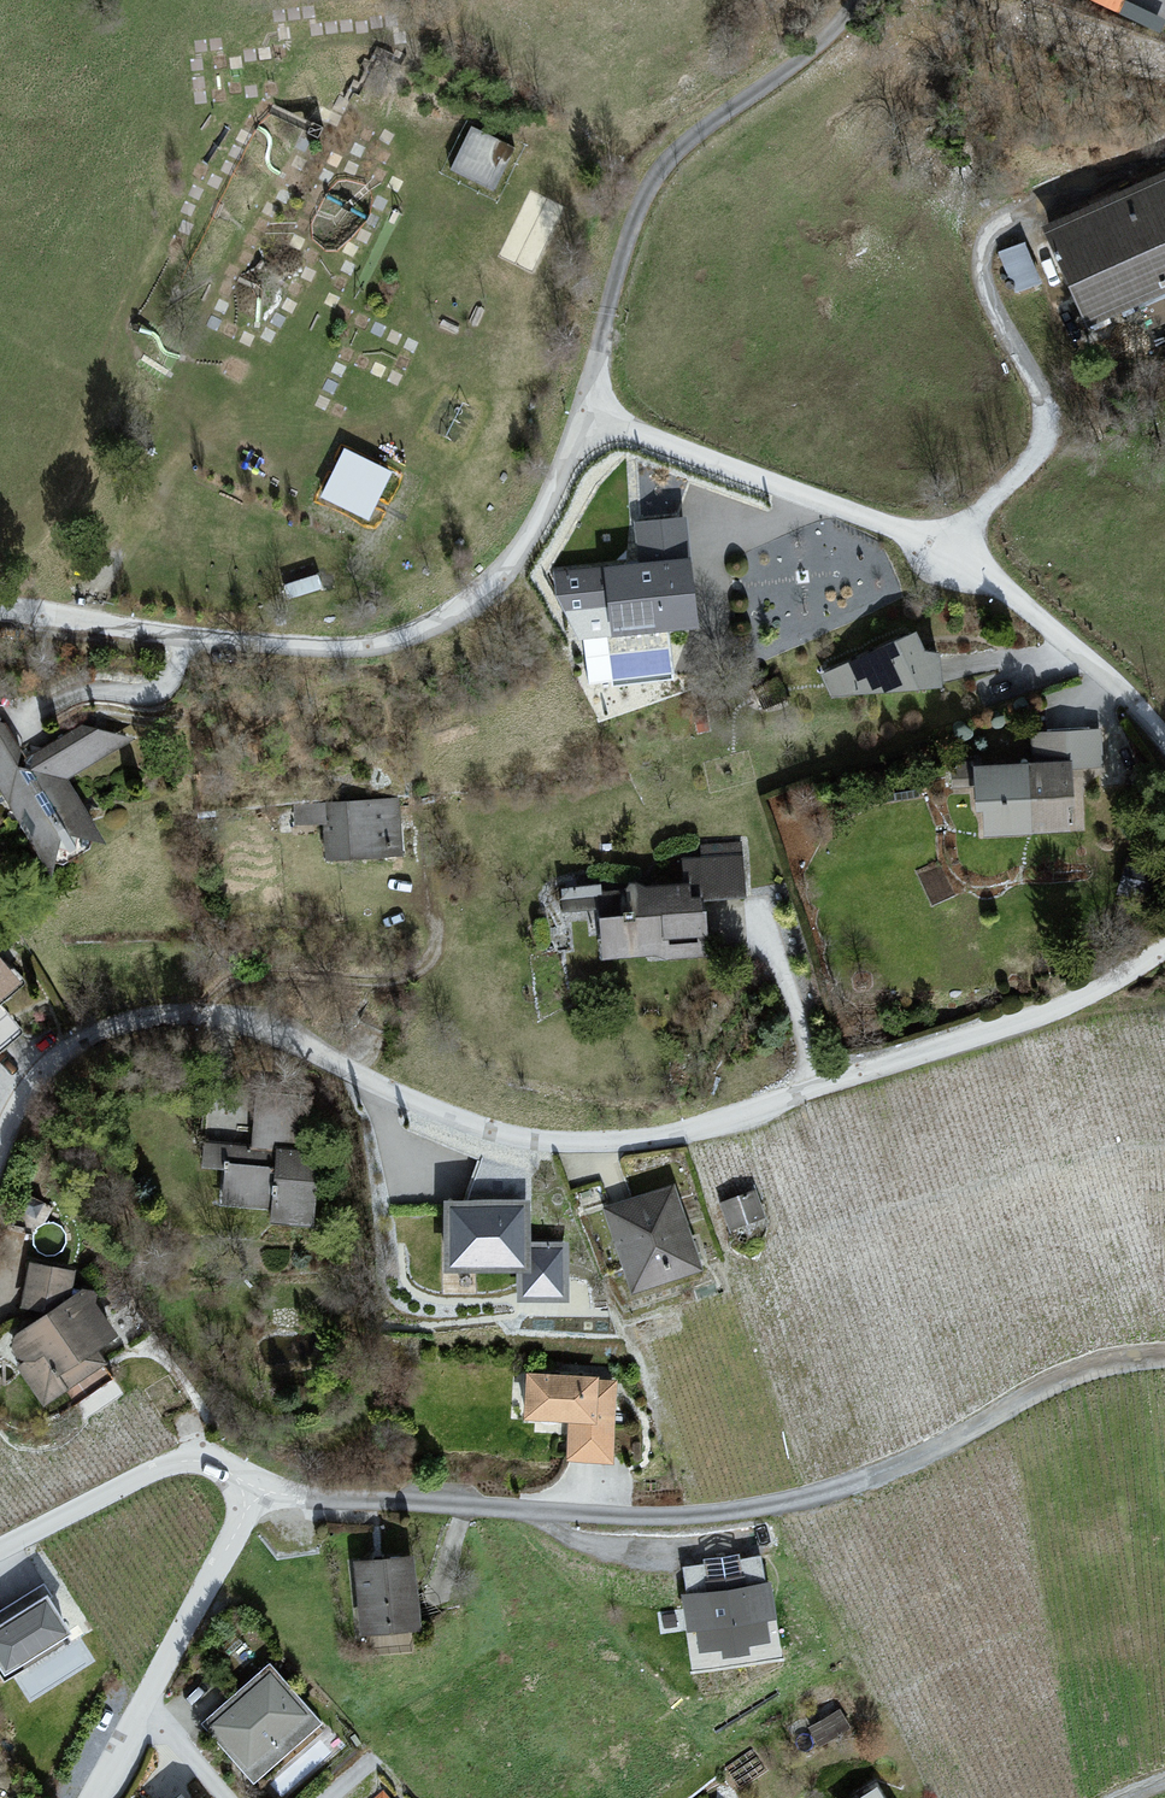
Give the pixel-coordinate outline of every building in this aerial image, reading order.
[(514,147),(474,126),(451,170),(492,190),(514,147)] [(1048,230),(1087,320),(1164,285),(1164,178),(1048,230)] [(1028,239),(1003,246),(1014,286),(1039,279),(1028,239)] [(391,472),(343,449),(320,497),(368,520),(391,472)] [(638,564),(557,572),(564,639),(695,626),(684,516),(634,521),(638,564)] [(318,575),(285,584),(290,599),(322,590),(318,575)] [(914,636),(825,676),(834,694),(937,685),(935,656),(921,654),(914,636)] [(49,877),(107,844),(69,779),(136,740),(81,727),(29,759),(7,723),(0,721),(0,794),(49,877)] [(1033,761),(952,765),(953,783),(977,781),(978,808),(986,808),(988,835),(1084,830),(1081,767),(1101,766),(1099,731),(1032,734),(1033,761)] [(397,801),(297,807),(298,823),(327,821),(330,858),(401,853),(397,801)] [(598,892),(598,887),(565,890),(566,907),(600,904),(604,958),(653,955),(667,961),(705,958),(701,900),(745,897),(741,842),(700,845),(701,859),(684,861),(686,885),(645,888),(637,884),(629,884),(627,890),(598,892)] [(34,997),(0,960),(0,1028),(34,997)] [(325,1130),(216,1125),(211,1219),(320,1225),(325,1130)] [(671,1183),(608,1205),(641,1298),(704,1276),(671,1183)] [(753,1191),(720,1203),(731,1234),(764,1222),(753,1191)] [(531,1204),(447,1204),(447,1273),(516,1273),(516,1301),(567,1300),(567,1243),(531,1243),(531,1204)] [(82,1284),(5,1341),(46,1397),(124,1341),(82,1284)] [(615,1383),(529,1377),(526,1416),(572,1420),(569,1458),(610,1461),(615,1383)] [(411,1561),(358,1566),(363,1632),(417,1628),(411,1561)] [(786,1577),(690,1588),(697,1652),(793,1641),(786,1577)] [(0,1627),(0,1667),(4,1674),(68,1634),(46,1598),(0,1627)] [(269,1666),(203,1724),(253,1781),(320,1723),(269,1666)] [(851,1797),(892,1797),(880,1779),(851,1797)]
